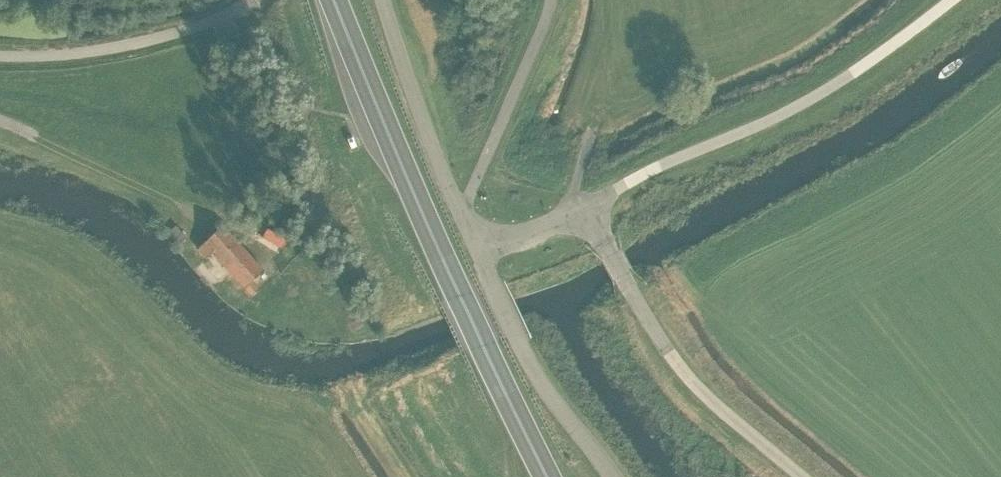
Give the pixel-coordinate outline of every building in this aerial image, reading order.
[(251,297),(258,291),(251,283),(263,272),(222,227),(197,249),(206,259),(212,253),(251,297)]
